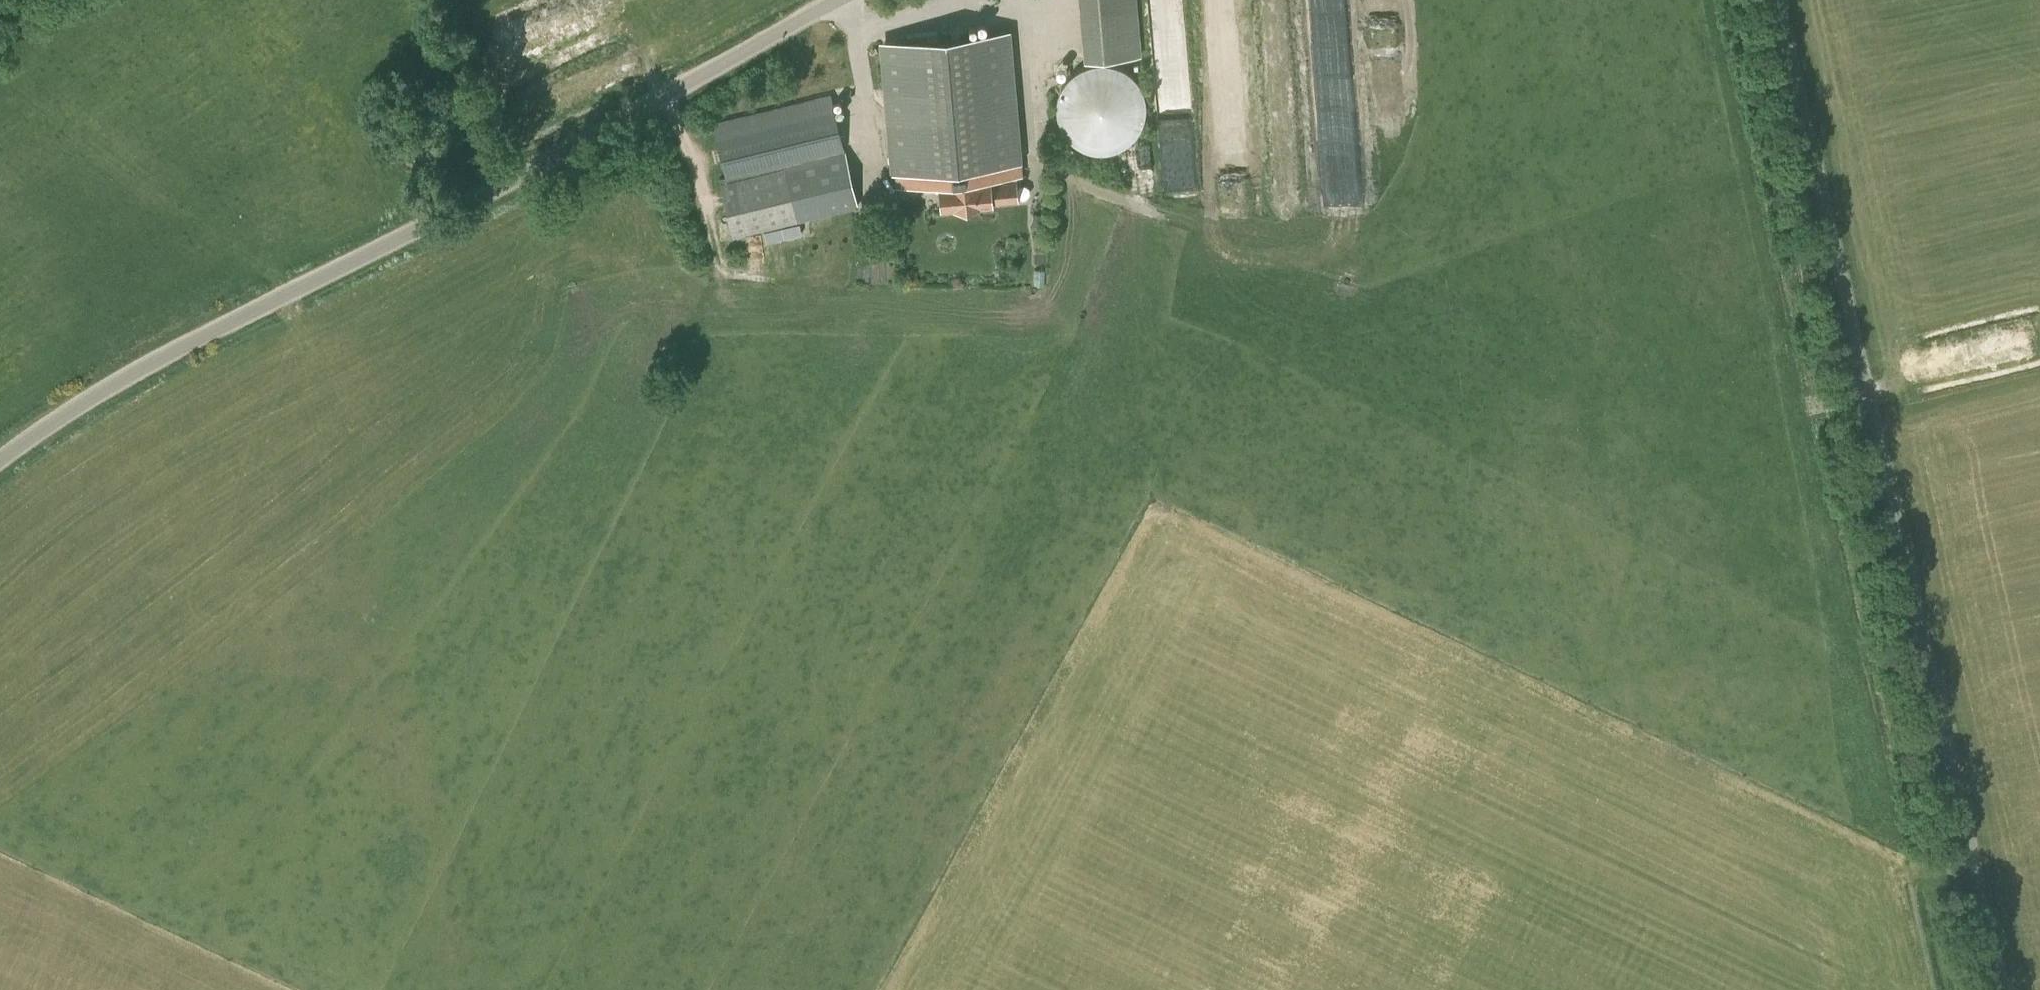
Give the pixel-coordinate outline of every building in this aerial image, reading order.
[(1087,59),(1087,60),(1139,56),(1134,0),(1082,0),(1087,59)] [(1021,175),(1008,36),(1008,30),(885,41),(893,127),(894,127),(900,186),(939,182),(941,209),(1018,202),(1016,175),(1021,175)] [(1141,87),(1138,81),(1134,77),(1130,73),(1125,69),(1119,66),(1112,63),(1106,62),(1100,62),(1094,63),(1088,64),(1083,66),(1077,69),(1072,73),(1068,77),(1064,82),(1061,87),(1059,92),(1057,98),(1057,104),(1057,110),(1057,116),(1059,122),(1061,127),(1064,132),(1068,137),(1072,141),(1077,145),(1084,148),(1091,150),(1097,151),(1103,152),(1109,151),(1114,150),(1120,148),(1125,145),(1130,141),(1134,137),(1138,132),(1141,127),(1144,122),(1145,116),(1146,110),(1146,104),(1145,98),(1144,92),(1141,87)] [(733,236),(801,220),(796,203),(854,189),(832,93),(713,121),(726,176),(719,178),(733,236)]
